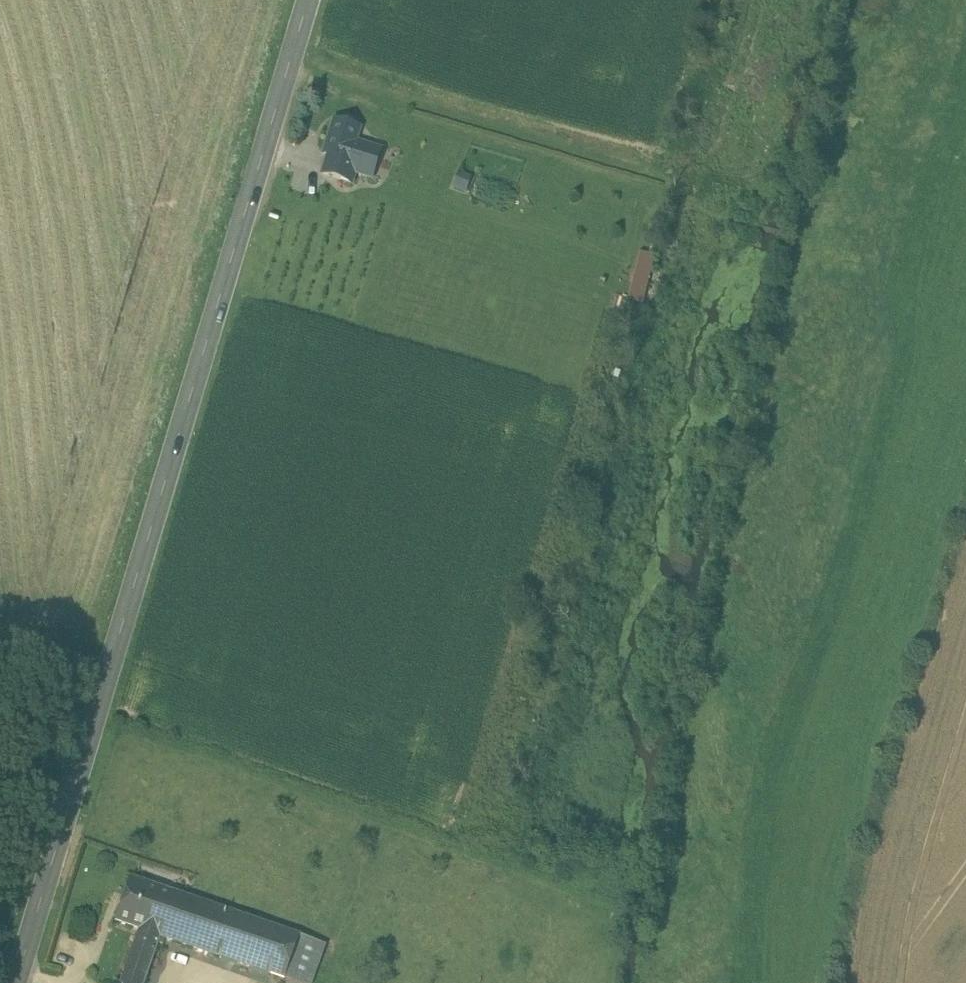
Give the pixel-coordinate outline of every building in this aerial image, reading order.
[(355,171),(372,176),(381,149),(355,141),(359,128),(335,120),(325,153),(330,155),(324,172),(352,181),(355,171)] [(471,177),(460,172),(454,187),(465,192),(471,177)] [(654,256),(639,252),(627,300),(642,304),(654,256)] [(140,929),(160,936),(166,938),(221,957),(236,913),(132,877),(117,921),(140,929)] [(301,935),(236,913),(221,957),(285,979),(301,935)] [(158,942),(160,936),(140,929),(122,982),(144,982),(158,942)] [(301,935),(285,979),(299,982),(310,982),(324,943),(301,935)]
